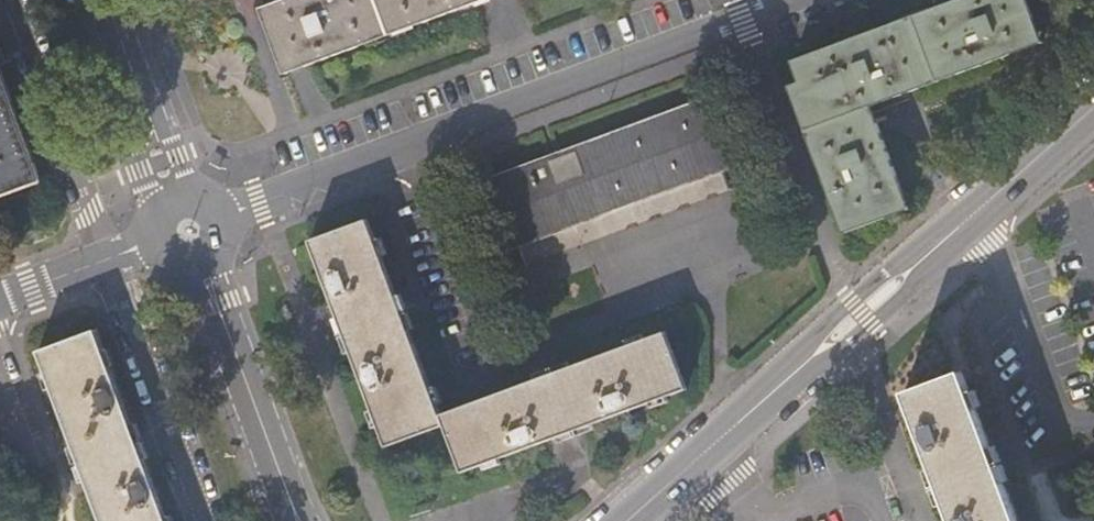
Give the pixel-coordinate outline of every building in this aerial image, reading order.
[(255,8),(282,82),(504,0),(275,0),(255,8)] [(775,56),(840,233),(914,207),(878,104),(1047,42),(1032,0),(930,0),(775,56)] [(46,180),(0,60),(0,198),(46,180)] [(585,247),(724,196),(734,192),(696,96),(493,172),(528,269),(585,247)] [(462,478),(695,390),(669,323),(449,406),(374,209),(307,235),(387,451),(443,429),(462,478)] [(103,327),(37,352),(100,520),(175,520),(103,327)] [(970,362),(897,388),(946,520),(1029,520),(970,362)]
